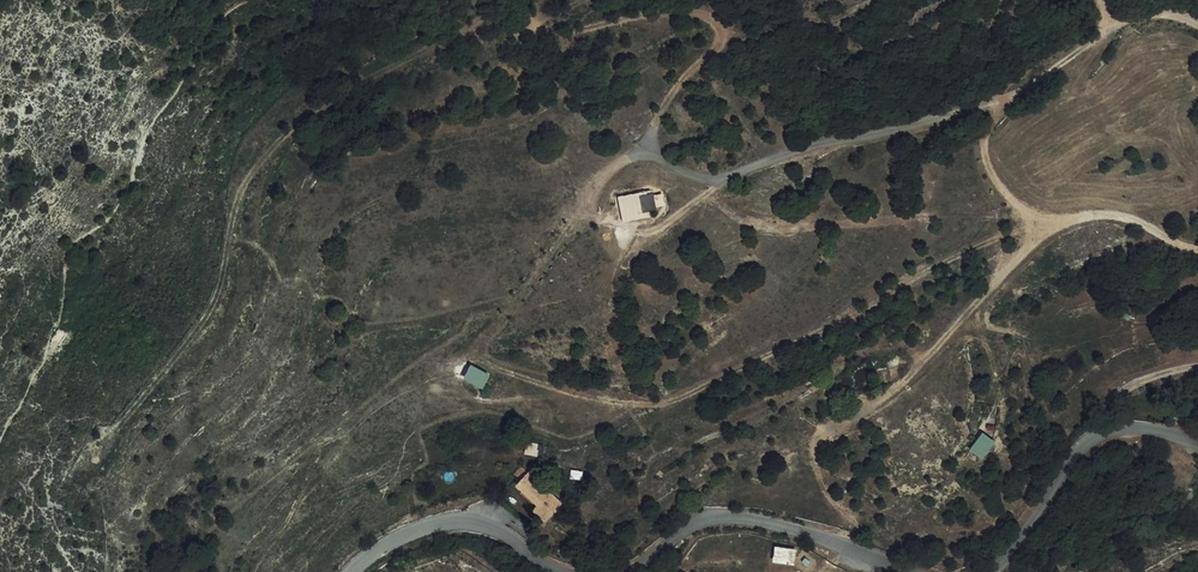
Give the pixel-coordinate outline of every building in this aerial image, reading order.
[(650,188),(612,191),(615,221),(653,218),(650,188)] [(488,373),(469,363),(462,377),(481,387),(488,373)] [(1179,412),(1163,411),(1163,420),(1178,420),(1179,412)] [(994,440),(979,431),(967,450),(982,459),(994,440)] [(542,521),(559,502),(526,472),(514,486),(535,505),(531,511),(542,521)] [(796,548),(774,545),(772,562),(794,565),(796,548)]
